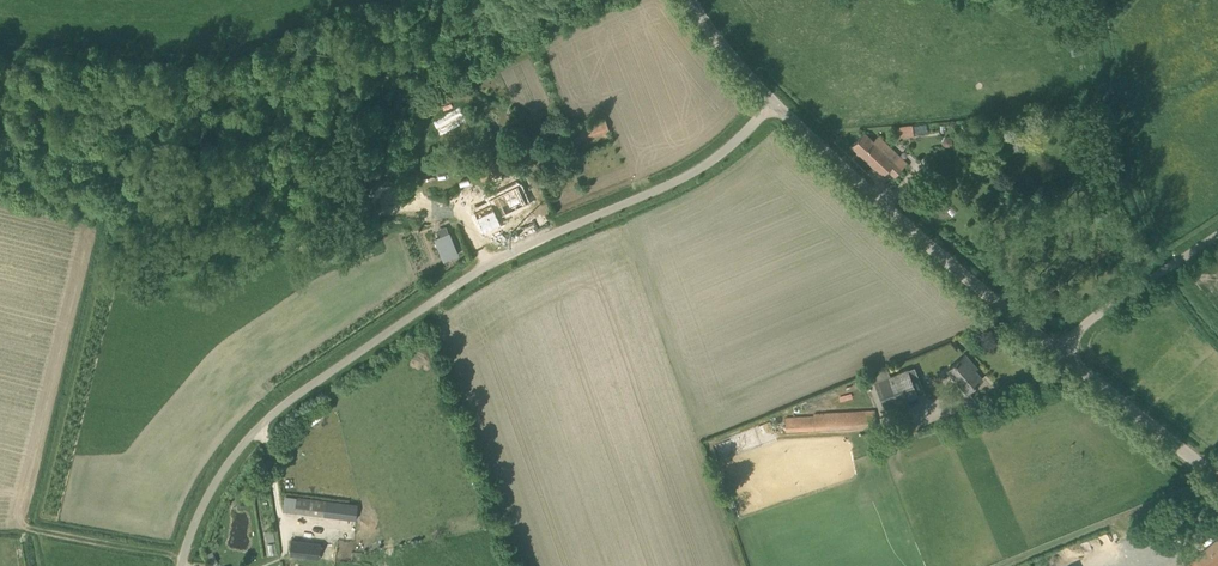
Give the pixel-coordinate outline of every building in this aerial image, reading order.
[(1087,55),(1086,36),(1071,37),(1072,56),(1087,55)] [(576,143),(610,131),(604,116),(571,129),(576,143)] [(898,136),(914,134),(913,125),(896,127),(898,136)] [(873,141),(864,133),(852,145),(883,175),(887,169),(894,176),(903,167),(906,163),(878,136),(873,141)] [(930,165),(923,174),(935,184),(942,175),(930,165)] [(491,201),(474,209),(482,229),(494,224),(494,222),(497,221),(497,222),(500,221),(498,215),(525,203),(517,185),(489,197),(491,201)] [(461,197),(463,204),(483,200),(481,192),(461,197)] [(449,232),(434,238),(443,261),(458,254),(449,232)] [(967,392),(983,378),(970,364),(972,362),(966,354),(948,369),(967,392)] [(919,396),(919,395),(908,370),(907,369),(891,376),(875,383),(886,410),(919,396)] [(786,431),(875,426),(874,411),(814,414),(814,416),(786,417),(786,431)] [(324,515),(326,498),(284,495),(283,511),(324,515)] [(319,558),(321,542),(293,539),(290,555),(319,558)] [(1187,565),(1188,565),(1217,565),(1217,539),(1187,565)]
